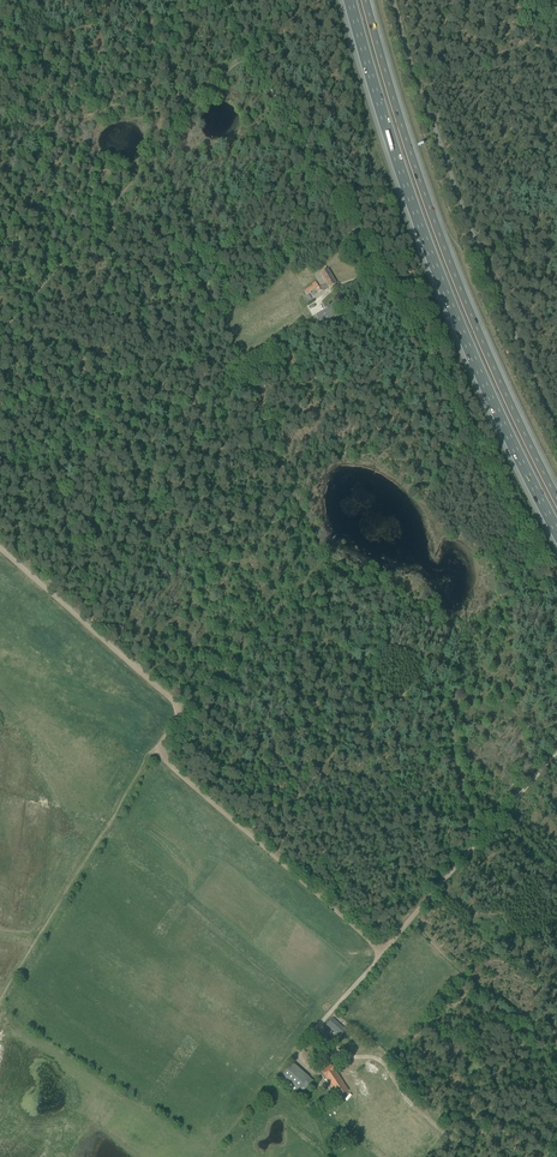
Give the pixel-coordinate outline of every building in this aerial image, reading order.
[(336,283),(328,269),(320,274),(326,283),(316,290),(318,292),(322,289),(324,291),(336,283)] [(303,289),(306,294),(318,287),(315,282),(303,289)] [(319,322),(323,321),(324,323),(342,313),(336,301),(328,305),(329,307),(315,315),(319,322)] [(451,314),(448,315),(453,331),(457,330),(451,314)] [(318,331),(313,324),(306,328),(311,336),(318,331)] [(333,1018),(327,1025),(340,1037),(346,1030),(333,1018)] [(303,1091),(309,1085),(313,1081),(293,1063),(277,1081),(293,1095),(299,1088),(303,1091)] [(338,1097),(344,1093),(349,1090),(336,1072),(331,1064),(321,1071),(323,1074),(321,1075),(325,1080),(326,1079),(338,1097)] [(351,1096),(345,1101),(354,1113),(361,1108),(351,1096)] [(404,1156),(412,1156),(395,1139),(391,1143),(404,1156)]
